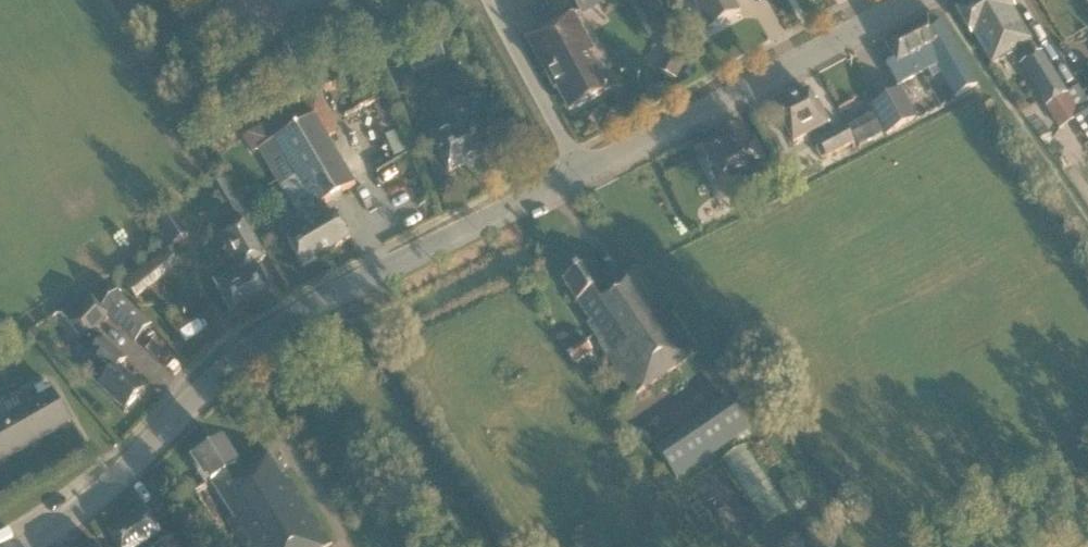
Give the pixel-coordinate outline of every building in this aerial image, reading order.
[(582,17),(612,0),(572,0),(582,17)] [(709,31),(740,14),(732,0),(692,0),(709,31)] [(974,1),(956,12),(971,37),(974,36),(992,66),(1030,43),(1012,12),(1014,11),(1008,0),(976,0),(974,1)] [(594,53),(573,15),(526,40),(554,92),(559,89),(572,113),(606,95),(585,58),(594,53)] [(888,68),(898,87),(936,66),(954,98),(976,86),(940,22),(931,27),(928,21),(885,44),(895,64),(888,68)] [(1021,73),(1060,136),(1080,124),(1060,91),(1069,86),(1050,55),(1021,73)] [(1084,122),(1087,120),(1087,103),(1078,88),(1067,95),(1067,96),(1080,118),(1082,118),(1084,122)] [(916,119),(899,90),(869,108),(886,137),(916,119)] [(814,105),(809,93),(776,110),(785,127),(784,128),(793,145),(829,126),(817,103),(814,105)] [(449,174),(489,155),(474,122),(490,114),(481,95),(440,114),(449,133),(433,141),(449,174)] [(355,187),(314,118),(305,102),(277,118),(278,120),(271,124),(270,122),(243,138),(264,174),(270,170),(299,220),(302,219),(308,230),(287,243),(302,269),(350,240),(335,215),(328,219),(321,207),(355,187)] [(748,145),(740,129),(719,140),(719,141),(703,149),(714,171),(712,172),(720,188),(739,178),(742,183),(768,170),(754,142),(748,145)] [(854,145),(846,129),(818,144),(826,159),(854,145)] [(159,226),(173,247),(189,236),(174,215),(159,226)] [(237,269),(213,283),(232,316),(270,294),(255,267),(267,260),(247,225),(221,240),(237,269)] [(697,356),(679,328),(638,269),(618,282),(618,281),(603,291),(587,266),(563,283),(590,323),(587,325),(599,344),(598,344),(635,398),(697,356)] [(137,301),(150,290),(137,274),(124,285),(137,301)] [(70,325),(91,303),(82,294),(61,316),(70,325)] [(118,295),(104,310),(111,317),(108,320),(135,344),(151,326),(118,295)] [(70,325),(68,328),(83,341),(78,346),(111,376),(107,381),(100,389),(125,412),(143,392),(119,369),(121,367),(125,362),(95,334),(108,320),(111,317),(104,310),(103,311),(92,301),(91,303),(70,325)] [(591,352),(585,342),(567,355),(573,365),(591,352)] [(40,441),(70,424),(52,393),(46,383),(34,390),(40,400),(22,410),(40,441)] [(22,410),(16,400),(4,407),(10,417),(0,423),(0,442),(9,458),(40,441),(22,410)] [(9,458),(0,442),(0,464),(9,458)] [(771,525),(793,512),(751,443),(729,456),(771,525)] [(241,475),(222,446),(197,462),(234,519),(228,523),(243,546),(332,546),(285,474),(284,475),(271,455),(241,475)] [(721,501),(710,508),(720,522),(731,515),(721,501)] [(142,513),(141,511),(130,517),(131,519),(108,534),(117,546),(177,546),(173,541),(167,544),(145,511),(142,513)]
